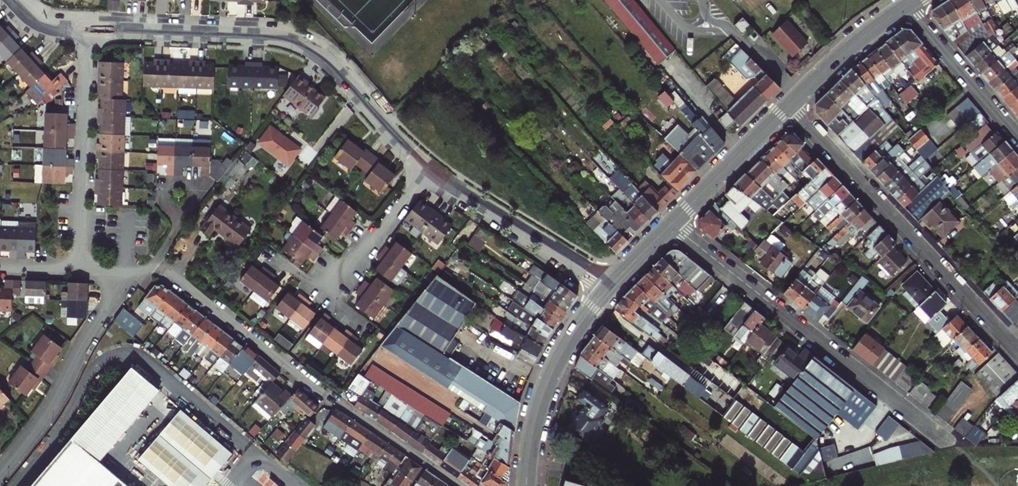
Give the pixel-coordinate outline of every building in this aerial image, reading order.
[(247,9),(247,0),(230,0),(230,4),(239,5),(239,9),(247,9)] [(267,6),(267,0),(247,0),(247,9),(254,10),(255,5),(267,6)] [(676,51),(643,11),(633,0),(605,0),(659,65),(676,51)] [(967,31),(948,0),(946,0),(939,4),(947,17),(956,30),(958,28),(959,30),(960,30),(962,34),(967,31)] [(982,25),(967,0),(948,0),(967,31),(970,36),(971,35),(982,25)] [(989,15),(980,0),(967,0),(982,25),(984,28),(989,36),(991,35),(997,29),(992,21),(989,15)] [(995,3),(994,0),(980,0),(989,15),(994,12),(991,7),(996,4),(995,3)] [(1015,17),(1005,0),(1001,0),(1004,4),(1003,5),(1011,18),(1015,17)] [(1015,17),(1017,15),(1014,8),(1009,0),(1005,0),(1015,17)] [(1015,1),(1014,0),(1009,0),(1014,8),(1017,6),(1015,1)] [(109,13),(119,13),(119,3),(110,3),(109,13)] [(931,17),(957,47),(970,36),(967,31),(962,34),(960,30),(959,30),(958,28),(956,30),(947,17),(939,4),(930,9),(931,17)] [(992,21),(997,29),(1007,23),(1002,16),(999,10),(996,11),(999,17),(992,21)] [(742,35),(751,27),(742,18),(734,26),(742,35)] [(793,55),(806,42),(785,20),(771,33),(793,55)] [(957,47),(965,57),(989,36),(984,28),(982,25),(971,35),(970,36),(957,47)] [(14,35),(9,30),(5,33),(0,28),(0,47),(14,35)] [(912,50),(920,44),(909,31),(901,29),(892,36),(912,62),(915,59),(917,57),(912,50)] [(753,44),(761,37),(754,30),(747,37),(753,44)] [(6,65),(21,52),(15,44),(19,41),(14,35),(0,47),(0,58),(6,65)] [(973,66),(991,51),(986,46),(995,39),(991,35),(989,36),(965,57),(973,66)] [(822,43),(824,46),(833,38),(831,36),(822,43)] [(915,66),(912,62),(892,36),(885,42),(907,70),(908,72),(915,66)] [(900,76),(907,70),(885,42),(876,49),(891,69),(893,67),(900,76)] [(912,50),(917,57),(925,50),(920,44),(912,50)] [(893,71),(891,69),(876,49),(867,56),(884,77),(893,71)] [(915,59),(926,73),(937,64),(925,50),(917,57),(915,59)] [(973,66),(981,75),(998,60),(991,51),(973,66)] [(6,65),(18,78),(37,61),(32,55),(27,59),(21,52),(6,65)] [(716,80),(707,88),(715,97),(724,107),(741,128),(780,88),(775,83),(745,53),(735,63),(747,75),(751,71),(755,75),(757,74),(762,79),(760,82),(759,83),(755,87),(737,105),(716,80)] [(800,64),(803,67),(811,59),(809,56),(800,64)] [(891,85),(884,77),(867,56),(860,62),(880,88),(883,92),(891,85)] [(914,80),(916,82),(926,73),(915,59),(912,62),(915,66),(908,72),(914,80)] [(981,75),(988,83),(1005,68),(998,60),(981,75)] [(18,78),(30,91),(44,78),(38,71),(42,67),(37,61),(18,78)] [(142,88),(159,89),(160,63),(152,62),(152,66),(143,66),(142,85),(142,88)] [(875,92),(880,88),(860,62),(852,69),(881,107),(885,104),(875,92)] [(159,89),(176,90),(177,68),(167,67),(167,63),(160,63),(159,89)] [(101,83),(122,84),(123,65),(117,65),(102,64),(101,83)] [(193,98),(193,91),(194,64),(187,64),(186,68),(177,68),(176,90),(175,97),(193,98)] [(193,91),(210,92),(212,70),(201,69),(202,65),(194,64),(193,91)] [(225,69),(224,91),(250,92),(251,66),(242,66),(242,69),(225,69)] [(275,93),(276,71),(259,70),(259,67),(251,66),(250,92),(275,93)] [(995,91),(1012,77),(1005,68),(988,83),(995,91)] [(890,118),(881,107),(852,69),(840,80),(868,108),(884,124),(890,118)] [(1002,99),(1017,86),(1017,72),(1017,73),(1012,77),(995,91),(1002,99)] [(319,108),(317,106),(324,96),(307,83),(309,81),(299,74),(284,94),(295,102),(293,104),(300,110),(302,108),(311,114),(312,113),(314,115),(319,108)] [(53,84),(47,76),(44,78),(51,86),(53,84)] [(46,109),(42,104),(61,87),(67,85),(60,77),(53,84),(51,86),(44,78),(30,91),(25,96),(37,109),(46,109)] [(853,121),(868,108),(840,80),(826,94),(853,121)] [(103,101),(121,102),(122,84),(101,83),(100,101),(103,101)] [(899,94),(908,103),(919,93),(910,84),(905,88),(899,94)] [(1009,108),(1017,100),(1017,86),(1002,99),(1009,108)] [(885,104),(889,100),(883,92),(880,88),(875,92),(885,104)] [(669,109),(675,104),(665,92),(658,98),(669,109)] [(853,154),(864,142),(884,124),(868,108),(853,121),(826,94),(815,104),(814,112),(853,154)] [(956,107),(960,112),(971,103),(967,98),(956,107)] [(682,112),(688,107),(681,99),(675,104),(682,112)] [(1016,116),(1017,114),(1017,100),(1009,108),(1016,116)] [(115,120),(123,121),(124,102),(121,102),(103,101),(102,107),(115,120)] [(960,112),(964,117),(975,108),(971,103),(960,112)] [(679,121),(685,116),(682,112),(675,104),(669,109),(679,121)] [(97,120),(115,120),(102,107),(102,112),(98,111),(97,120)] [(716,152),(725,143),(704,118),(700,121),(688,107),(682,112),(685,116),(691,123),(697,130),(716,152)] [(946,115),(951,121),(960,112),(956,107),(946,115)] [(964,117),(968,122),(979,113),(975,108),(964,117)] [(661,135),(665,132),(643,111),(639,114),(661,135)] [(951,121),(955,125),(964,117),(960,112),(951,121)] [(719,120),(726,129),(735,122),(727,113),(719,120)] [(972,135),(976,131),(987,122),(979,113),(968,122),(964,126),(972,135)] [(43,133),(73,135),(73,127),(66,127),(66,117),(44,116),(43,133)] [(955,125),(959,130),(964,126),(968,122),(964,117),(955,125)] [(130,138),(130,137),(115,120),(97,120),(97,126),(101,127),(101,137),(122,138),(130,138)] [(115,120),(130,137),(130,121),(123,121),(115,120)] [(611,133),(618,128),(611,120),(605,125),(611,133)] [(273,124),(261,138),(289,163),(301,148),(273,124)] [(966,157),(972,152),(993,134),(985,125),(965,143),(959,148),(966,157)] [(17,142),(29,143),(29,129),(18,129),(17,142)] [(682,155),(699,170),(716,152),(697,130),(686,141),(691,145),(685,151),(667,134),(663,137),(682,155)] [(907,141),(916,152),(929,140),(921,130),(907,141)] [(966,157),(974,166),(1004,141),(996,132),(993,134),(972,152),(966,157)] [(65,142),(73,142),(73,135),(43,133),(42,151),(65,152),(65,142)] [(807,165),(813,160),(801,147),(803,144),(793,134),(787,134),(782,138),(807,165)] [(96,154),(121,155),(122,138),(101,137),(100,146),(96,146),(96,154)] [(801,172),(807,165),(782,138),(775,145),(801,172)] [(364,169),(374,155),(362,146),(360,148),(356,145),(349,140),(336,156),(349,166),(353,161),(364,169)] [(861,162),(868,170),(892,148),(884,140),(872,151),(861,162)] [(923,161),(932,154),(936,150),(929,140),(916,152),(917,153),(920,158),(923,161)] [(162,179),(170,179),(172,142),(154,141),(153,168),(163,169),(162,179)] [(982,176),(989,170),(1012,151),(1004,141),(974,166),(982,176)] [(172,142),(170,179),(178,180),(178,170),(188,170),(190,143),(172,142)] [(853,154),(861,162),(872,151),(864,142),(853,154)] [(205,178),(206,166),(207,144),(190,143),(188,170),(197,171),(197,180),(205,181),(205,178)] [(868,170),(875,178),(897,158),(906,150),(903,147),(901,149),(896,144),(892,148),(868,170)] [(810,181),(801,172),(775,145),(768,152),(787,171),(791,167),(799,176),(807,184),(810,181)] [(232,164),(219,177),(229,187),(252,165),(249,162),(255,157),(249,150),(233,165),(232,164)] [(42,169),(71,170),(72,161),(64,161),(65,152),(42,151),(42,169)] [(1002,179),(1017,165),(1017,158),(1012,151),(989,170),(999,182),(1002,179)] [(787,172),(787,171),(768,152),(761,159),(786,185),(790,189),(793,186),(791,184),(783,176),(787,172)] [(99,172),(121,173),(121,155),(96,154),(95,161),(99,161),(99,172)] [(678,192),(688,181),(672,164),(663,154),(656,161),(658,163),(655,165),(663,173),(660,175),(669,183),(678,192)] [(384,193),(396,176),(389,171),(385,168),(387,165),(374,155),(364,169),(375,177),(371,183),(384,193)] [(688,181),(699,170),(682,155),(672,164),(688,181)] [(801,172),(810,181),(825,167),(815,157),(813,160),(807,165),(801,172)] [(875,178),(882,185),(905,165),(906,163),(903,159),(900,162),(897,158),(875,178)] [(916,168),(923,161),(920,158),(913,164),(916,168)] [(780,191),(786,185),(761,159),(746,174),(760,186),(767,178),(780,191)] [(889,193),(896,200),(917,180),(929,169),(926,165),(923,161),(916,168),(914,170),(889,193)] [(882,185),(889,193),(914,170),(910,166),(908,168),(905,165),(882,185)] [(1004,196),(1017,184),(1017,165),(1002,179),(1005,182),(997,188),(1004,196)] [(205,178),(213,178),(213,166),(206,166),(205,178)] [(796,212),(805,203),(834,177),(825,167),(810,181),(807,184),(803,188),(795,195),(789,200),(781,208),(787,213),(779,221),(782,223),(783,224),(796,212)] [(795,180),(799,176),(791,167),(787,171),(787,172),(795,180)] [(64,177),(71,177),(71,170),(42,169),(34,168),(33,186),(63,187),(64,177)] [(94,189),(120,190),(121,173),(99,172),(98,181),(94,181),(94,189)] [(795,180),(787,172),(783,176),(791,184),(795,180)] [(773,216),(781,208),(789,200),(780,191),(774,198),(760,186),(746,174),(733,187),(750,199),(773,216)] [(631,192),(629,190),(616,176),(612,180),(614,182),(626,195),(627,196),(631,192)] [(819,201),(823,204),(842,185),(834,177),(805,203),(811,208),(815,205),(819,201)] [(917,223),(921,219),(939,202),(948,193),(936,177),(931,181),(928,185),(903,208),(917,223)] [(896,200),(903,208),(928,185),(924,181),(921,184),(917,180),(896,200)] [(637,189),(658,212),(678,192),(669,183),(658,193),(646,181),(637,189)] [(623,197),(626,195),(614,182),(609,186),(615,193),(612,196),(617,201),(621,205),(626,200),(623,197)] [(1014,208),(1017,204),(1017,184),(1004,196),(1014,208)] [(649,220),(658,212),(637,189),(634,185),(629,190),(631,192),(627,196),(649,220)] [(832,205),(834,207),(849,193),(842,185),(823,204),(818,208),(813,214),(818,219),(823,214),(832,205)] [(747,221),(737,212),(750,199),(733,187),(725,195),(728,198),(719,208),(730,219),(739,229),(747,221)] [(97,207),(119,208),(120,190),(94,189),(94,196),(98,196),(97,207)] [(839,212),(841,215),(856,200),(849,193),(834,207),(825,216),(830,221),(839,212)] [(356,224),(351,220),(358,212),(341,199),(336,195),(325,210),(331,215),(351,230),(356,224)] [(642,227),(649,220),(627,196),(626,195),(623,197),(626,200),(621,205),(642,227)] [(844,220),(848,224),(864,209),(856,200),(841,215),(833,223),(827,229),(832,233),(836,229),(844,220)] [(638,232),(642,227),(621,205),(617,201),(609,209),(607,206),(602,206),(597,211),(598,212),(622,235),(629,228),(633,232),(638,232)] [(941,238),(958,223),(939,202),(921,219),(927,225),(928,224),(941,238)] [(406,221),(422,233),(437,214),(431,209),(429,211),(419,203),(406,221)] [(796,212),(802,217),(811,208),(805,203),(796,212)] [(699,228),(713,239),(730,219),(719,208),(716,204),(699,221),(699,228)] [(823,214),(825,216),(834,207),(832,205),(823,214)] [(239,248),(252,231),(219,207),(201,231),(209,237),(214,230),(239,248)] [(869,234),(879,225),(864,209),(848,224),(840,232),(833,239),(837,244),(848,233),(851,236),(861,226),(869,234)] [(616,253),(628,241),(622,235),(598,212),(587,223),(611,247),(616,253)] [(830,221),(833,223),(841,215),(839,212),(830,221)] [(422,233),(438,246),(451,228),(441,220),(443,219),(437,214),(422,233)] [(347,236),(351,230),(331,215),(321,228),(337,240),(342,233),(347,236)] [(318,244),(324,237),(299,217),(294,223),(294,227),(290,232),(294,236),(319,255),(324,249),(318,244)] [(836,229),(840,232),(848,224),(844,220),(836,229)] [(23,253),(33,253),(34,231),(34,223),(31,223),(16,222),(16,230),(15,260),(23,261),(23,253)] [(881,257),(892,247),(896,243),(879,225),(869,234),(868,235),(871,238),(869,239),(865,243),(870,249),(866,253),(869,256),(870,255),(872,256),(877,252),(881,257)] [(15,260),(16,230),(0,229),(0,252),(7,252),(7,260),(15,260)] [(488,243),(492,237),(481,229),(476,235),(487,242),(488,243)] [(315,261),(319,255),(294,236),(290,232),(288,231),(284,237),(290,242),(284,250),(295,258),(292,262),(300,268),(309,256),(315,261)] [(837,244),(840,247),(851,236),(848,233),(837,244)] [(487,242),(476,235),(471,243),(481,250),(487,242)] [(779,279),(793,263),(779,252),(783,247),(768,236),(757,247),(753,252),(763,260),(760,264),(779,279)] [(381,253),(401,269),(412,255),(408,252),(397,243),(391,251),(386,247),(381,253)] [(891,275),(906,262),(892,247),(881,257),(876,262),(878,264),(879,263),(891,275)] [(696,291),(711,276),(696,264),(681,252),(679,251),(677,251),(674,251),(671,251),(669,252),(667,253),(663,258),(695,290),(696,291)] [(376,271),(396,287),(407,273),(401,269),(381,253),(376,260),(381,263),(376,271)] [(445,265),(444,267),(456,275),(462,266),(450,258),(445,265)] [(686,298),(695,290),(663,258),(654,267),(677,289),(686,298)] [(438,260),(431,270),(438,275),(444,267),(445,265),(438,260)] [(241,280),(254,291),(270,271),(264,266),(260,271),(252,265),(241,280)] [(572,304),(578,296),(570,290),(562,285),(555,280),(533,265),(527,273),(542,283),(572,304)] [(668,299),(677,289),(654,267),(645,276),(668,299)] [(782,295),(792,302),(816,274),(810,270),(807,273),(803,270),(782,295)] [(254,291),(268,301),(280,286),(272,280),(276,275),(275,275),(270,271),(254,291)] [(555,280),(562,285),(567,278),(562,275),(560,275),(559,274),(555,280)] [(792,302),(802,310),(819,289),(825,281),(816,274),(792,302)] [(911,296),(919,304),(933,291),(920,277),(917,279),(914,275),(902,286),(906,290),(903,293),(908,298),(911,296)] [(458,345),(451,340),(476,304),(437,276),(380,346),(464,400),(482,411),(487,414),(493,418),(505,426),(513,431),(519,406),(448,360),(458,345)] [(674,304),(668,299),(645,276),(637,285),(664,313),(674,304)] [(711,276),(696,291),(701,296),(715,279),(711,276)] [(867,323),(879,307),(859,293),(868,282),(861,276),(841,302),(848,307),(847,308),(867,323)] [(361,288),(384,306),(395,292),(377,279),(371,286),(365,282),(361,288)] [(11,313),(12,298),(13,283),(5,282),(4,290),(0,290),(0,313),(11,313)] [(1017,318),(1017,302),(1015,299),(1017,296),(1017,294),(1008,282),(1000,289),(994,282),(983,293),(1012,324),(1017,318)] [(12,298),(20,299),(21,283),(13,283),(12,298)] [(47,308),(47,303),(47,284),(27,283),(26,307),(47,308)] [(566,312),(572,304),(542,283),(536,292),(566,312)] [(62,303),(88,304),(89,286),(69,285),(69,296),(63,296),(62,303)] [(149,317),(152,314),(170,291),(163,285),(154,286),(137,307),(149,317)] [(658,320),(664,313),(637,285),(626,296),(639,306),(658,320)] [(355,307),(373,320),(384,306),(361,288),(356,294),(361,299),(355,307)] [(884,294),(889,298),(895,293),(890,288),(884,294)] [(827,319),(836,308),(829,303),(832,299),(819,289),(802,310),(816,321),(821,314),(827,319)] [(149,317),(159,324),(180,298),(170,291),(152,314),(149,317)] [(915,309),(927,321),(945,303),(933,291),(919,304),(915,309)] [(560,321),(566,312),(536,292),(530,300),(560,321)] [(277,308),(291,319),(306,299),(300,294),(296,299),(289,293),(277,308)] [(553,329),(560,321),(530,300),(524,296),(521,301),(511,294),(508,298),(553,329)] [(648,327),(650,324),(634,312),(639,306),(626,296),(615,310),(663,347),(667,341),(648,327)] [(159,324),(167,331),(189,305),(180,298),(159,324)] [(547,338),(553,329),(508,298),(502,308),(509,312),(547,338)] [(728,310),(735,315),(744,303),(738,298),(728,310)] [(291,319),(305,329),(317,314),(309,308),(312,303),(306,299),(291,319)] [(86,321),(87,319),(88,304),(62,303),(62,311),(68,311),(68,320),(78,320),(86,321)] [(723,330),(733,337),(754,311),(744,303),(735,315),(723,330)] [(167,331),(175,337),(197,311),(189,305),(167,331)] [(115,320),(134,336),(144,323),(125,307),(115,320)] [(68,311),(62,311),(62,321),(63,325),(67,327),(77,328),(78,320),(68,320),(68,311)] [(182,335),(188,340),(205,318),(197,311),(175,337),(179,340),(182,335)] [(743,346),(745,344),(760,324),(764,319),(754,311),(733,337),(731,340),(734,342),(735,340),(738,343),(743,346)] [(543,346),(547,338),(509,312),(506,317),(509,319),(505,325),(506,325),(513,330),(543,346)] [(324,344),(336,329),(328,323),(331,318),(325,313),(310,333),(324,344)] [(939,352),(952,340),(966,325),(956,314),(934,336),(942,343),(936,349),(939,352)] [(191,357),(194,352),(215,325),(205,318),(188,340),(185,344),(190,348),(186,353),(191,357)] [(538,357),(543,346),(513,330),(506,325),(505,325),(497,318),(488,332),(520,350),(521,349),(538,357)] [(756,362),(762,366),(780,342),(775,339),(776,337),(760,324),(745,344),(755,351),(755,350),(762,355),(756,362)] [(194,352),(203,360),(224,332),(215,325),(194,352)] [(653,364),(651,362),(603,325),(596,336),(630,363),(631,363),(635,358),(649,369),(653,364)] [(954,351),(960,357),(978,339),(966,325),(952,340),(958,347),(954,351)] [(324,344),(338,355),(353,335),(347,330),(343,335),(336,329),(324,344)] [(203,360),(212,366),(234,340),(224,332),(203,360)] [(281,333),(277,338),(290,348),(294,343),(281,333)] [(871,365),(882,351),(883,349),(864,334),(851,349),(871,365)] [(338,355),(351,365),(363,350),(355,344),(359,339),(353,335),(338,355)] [(33,364),(46,374),(56,361),(54,359),(57,355),(62,348),(46,336),(36,349),(41,353),(33,364)] [(626,367),(630,363),(596,336),(588,346),(614,366),(618,361),(626,367)] [(962,365),(969,373),(991,352),(978,339),(960,357),(950,367),(954,372),(962,365)] [(223,374),(228,368),(244,348),(234,340),(212,366),(209,371),(212,374),(216,369),(223,374)] [(239,364),(247,370),(259,356),(246,346),(244,348),(228,368),(233,372),(234,371),(239,364)] [(621,371),(614,366),(588,346),(583,353),(581,356),(606,375),(614,381),(621,371)] [(773,365),(795,381),(813,358),(803,350),(798,356),(787,347),(773,365)] [(517,359),(534,367),(538,357),(521,349),(520,350),(520,351),(517,359)] [(882,351),(871,365),(873,367),(882,373),(891,362),(893,360),(882,351)] [(784,466),(796,450),(733,401),(694,371),(689,377),(657,353),(651,362),(653,364),(697,398),(784,466)] [(986,364),(990,369),(1002,357),(998,353),(986,364)] [(271,384),(279,374),(259,356),(247,370),(267,387),(271,384)] [(601,381),(606,375),(581,356),(575,368),(609,393),(612,389),(601,381)] [(733,401),(744,387),(724,372),(713,363),(704,357),(694,371),(733,401)] [(990,369),(995,374),(1007,362),(1002,357),(990,369)] [(815,441),(834,415),(853,390),(813,358),(795,381),(773,409),(812,439),(815,441)] [(905,369),(893,360),(891,362),(897,366),(903,371),(905,369)] [(46,374),(47,375),(57,361),(56,361),(46,374)] [(897,366),(891,362),(882,373),(887,378),(897,366)] [(995,374),(999,378),(1011,367),(1007,362),(995,374)] [(34,385),(36,386),(46,374),(33,364),(25,374),(19,370),(9,384),(26,396),(32,389),(34,385)] [(73,436),(100,459),(160,387),(133,364),(73,436)] [(973,377),(977,381),(990,369),(986,364),(973,377)] [(903,371),(897,366),(887,378),(894,383),(903,371)] [(999,378),(1004,383),(1016,372),(1011,367),(999,378)] [(228,378),(233,372),(228,368),(223,374),(228,378)] [(383,372),(377,368),(370,380),(379,385),(387,390),(386,391),(392,395),(409,406),(425,416),(441,426),(450,414),(445,410),(439,407),(433,403),(428,400),(422,396),(416,393),(411,389),(406,386),(400,382),(394,379),(388,375),(383,372)] [(977,381),(982,386),(995,374),(990,369),(977,381)] [(894,383),(906,393),(915,381),(903,371),(894,383)] [(1008,388),(1017,380),(1017,379),(1017,374),(1016,372),(1004,383),(1008,388)] [(360,398),(361,395),(365,388),(370,381),(359,373),(347,388),(346,389),(360,398)] [(36,386),(37,387),(47,375),(46,374),(36,386)] [(982,386),(986,390),(999,378),(995,374),(982,386)] [(986,390),(991,395),(1004,383),(999,378),(986,390)] [(653,388),(656,384),(651,380),(648,384),(653,388)] [(1006,412),(1017,400),(1017,382),(1017,380),(1008,388),(996,400),(994,401),(1005,412),(1006,412)] [(907,394),(919,403),(928,393),(930,391),(918,381),(907,394)] [(972,391),(961,382),(934,415),(945,424),(954,414),(953,413),(958,407),(962,402),(967,397),(972,391)] [(991,395),(996,400),(1008,388),(1004,383),(991,395)] [(273,416),(290,397),(282,391),(281,392),(271,384),(267,387),(250,407),(267,422),(273,416)] [(365,414),(376,420),(392,395),(386,391),(387,390),(379,385),(376,391),(384,396),(378,405),(372,401),(365,414)] [(354,407),(365,414),(372,401),(375,394),(365,388),(361,395),(360,398),(354,407)] [(9,401),(0,390),(0,408),(9,401)] [(291,415),(295,410),(307,398),(297,390),(290,397),(273,416),(278,421),(286,416),(288,418),(291,415)] [(585,445),(604,420),(601,418),(608,408),(584,390),(576,399),(586,406),(567,432),(585,445)] [(834,415),(857,432),(875,407),(853,390),(834,415)] [(919,403),(925,408),(934,397),(928,393),(919,403)] [(376,420),(392,432),(409,406),(392,395),(376,420)] [(306,413),(310,417),(318,408),(307,398),(295,410),(303,417),(306,413)] [(1006,412),(1017,424),(1017,400),(1006,412)] [(392,432),(407,442),(425,416),(409,406),(392,432)] [(337,442),(340,439),(352,422),(340,413),(334,412),(328,421),(332,425),(326,435),(337,442)] [(483,420),(489,424),(493,418),(487,414),(483,420)] [(428,444),(432,440),(441,426),(425,416),(407,442),(422,453),(428,444)] [(898,426),(887,417),(873,434),(884,443),(898,426)] [(512,442),(513,431),(505,426),(493,418),(489,424),(483,420),(481,423),(498,433),(512,442)] [(966,422),(961,418),(952,429),(962,437),(971,427),(966,422)] [(296,431),(305,439),(315,426),(308,420),(307,419),(296,431)] [(358,451),(370,434),(352,422),(340,439),(358,451)] [(249,432),(254,436),(261,428),(256,424),(249,432)] [(962,437),(975,447),(984,436),(972,426),(971,427),(962,437)] [(279,437),(282,433),(277,429),(274,433),(279,437)] [(478,449),(510,468),(512,442),(498,433),(493,442),(482,436),(483,435),(475,430),(468,442),(478,449)] [(300,446),(305,439),(296,431),(287,443),(296,451),(300,446)] [(374,464),(379,455),(386,445),(370,434),(358,451),(369,459),(365,464),(371,467),(374,464)] [(100,459),(73,436),(31,485),(132,485),(100,459)] [(809,485),(823,481),(820,463),(815,441),(812,439),(801,454),(796,450),(784,466),(809,485)] [(277,455),(287,463),(296,451),(287,443),(277,455)] [(828,443),(829,457),(838,457),(837,443),(828,443)] [(912,445),(904,447),(896,449),(900,462),(933,454),(920,443),(912,445)] [(441,466),(450,453),(442,447),(439,452),(428,444),(422,453),(441,466)] [(394,472),(404,457),(386,445),(379,455),(374,464),(382,469),(392,476),(394,472)] [(820,459),(828,459),(828,445),(820,445),(820,459)] [(509,484),(510,468),(478,449),(472,458),(478,463),(509,484)] [(458,478),(464,469),(467,465),(450,453),(441,466),(458,478)] [(394,472),(411,483),(421,468),(404,457),(394,472)] [(482,481),(471,473),(478,463),(472,458),(467,465),(464,469),(458,478),(470,485),(479,485),(481,483),(482,481)] [(509,484),(478,463),(471,473),(482,481),(481,483),(486,485),(509,485),(509,484)] [(437,479),(425,471),(415,485),(432,485),(437,479)] [(411,483),(394,472),(392,476),(385,485),(409,485),(411,483)]
